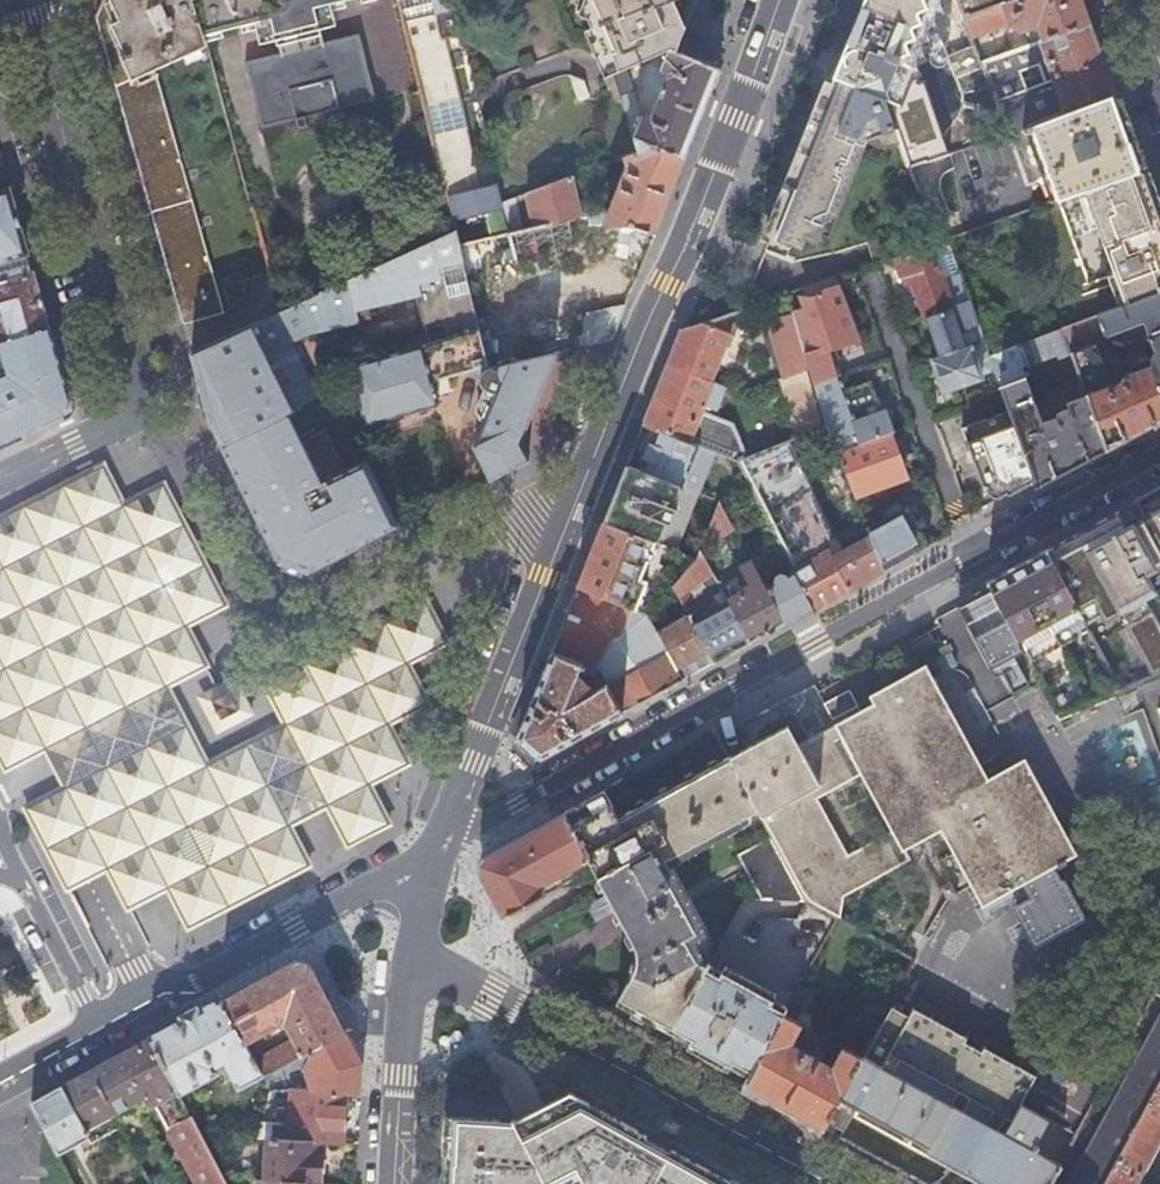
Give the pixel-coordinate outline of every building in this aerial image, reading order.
[(133,0),(103,0),(101,3),(95,17),(118,96),(130,139),(144,188),(161,249),(175,299),(183,326),(224,313),(153,68),(133,0)] [(153,68),(205,43),(202,34),(200,26),(191,0),(133,0),(153,68)] [(200,26),(202,34),(253,22),(258,43),(274,40),(278,54),(243,63),(259,129),(294,120),(296,129),(305,127),(303,118),(329,112),(332,120),(341,118),(339,110),(374,101),(358,35),(322,44),(318,29),(334,25),(329,4),(345,0),(191,0),(200,26)] [(405,41),(425,36),(416,0),(396,0),(405,41)] [(425,36),(437,33),(428,0),(416,0),(425,36)] [(437,33),(439,40),(458,34),(450,0),(428,0),(437,33)] [(612,71),(655,53),(667,49),(675,52),(688,18),(695,0),(585,0),(580,14),(589,17),(601,56),(594,58),(600,78),(613,73),(612,71)] [(917,73),(912,64),(913,62),(923,59),(919,50),(920,48),(930,46),(926,36),(927,34),(937,32),(932,23),(933,21),(943,18),(939,9),(940,7),(951,3),(949,0),(863,0),(859,11),(856,10),(849,20),(848,31),(851,32),(842,54),(832,78),(853,86),(877,78),(884,98),(899,141),(908,167),(945,154),(920,80),(914,81),(906,78),(907,75),(917,73)] [(961,18),(975,14),(1002,3),(1012,0),(954,0),(961,18)] [(1035,43),(1087,24),(1080,3),(1078,0),(1012,0),(1002,3),(1010,23),(1019,31),(1035,25),(1039,34),(1033,36),(1035,43)] [(975,14),(961,18),(968,35),(981,31),(975,14)] [(1035,43),(979,63),(1006,132),(1112,95),(1100,61),(1087,24),(1035,43)] [(979,63),(972,44),(946,54),(974,125),(998,135),(1006,133),(1006,132),(979,63)] [(667,49),(655,53),(651,65),(670,72),(652,121),(641,116),(632,94),(620,98),(632,136),(684,157),(693,135),(701,113),(710,92),(719,70),(675,52),(667,49)] [(455,55),(412,66),(436,162),(463,156),(465,165),(483,160),(455,55)] [(853,86),(832,78),(819,112),(789,188),(765,246),(786,255),(791,244),(802,249),(808,237),(819,241),(823,231),(831,234),(868,142),(884,147),(899,141),(884,98),(853,86)] [(1006,132),(1006,133),(1024,186),(1041,180),(1049,203),(1083,191),(1140,171),(1139,168),(1145,165),(1132,130),(1120,97),(1114,99),(1112,95),(1006,132)] [(552,223),(573,219),(589,219),(589,226),(608,226),(629,225),(654,234),(660,219),(669,196),(684,157),(632,136),(637,152),(624,157),(627,167),(608,215),(586,206),(578,208),(570,177),(548,186),(525,194),(534,228),(552,223)] [(438,171),(452,231),(456,246),(507,234),(500,204),(495,183),(471,189),(465,165),(463,156),(436,162),(438,171)] [(1159,291),(1159,207),(1147,171),(1140,173),(1140,171),(1083,191),(1123,306),(1159,291)] [(27,254),(8,188),(0,190),(0,262),(27,254)] [(500,204),(507,234),(522,231),(513,199),(500,204)] [(507,234),(456,246),(463,275),(513,264),(514,268),(580,251),(573,219),(552,223),(534,228),(522,231),(507,234)] [(629,225),(608,226),(600,248),(614,250),(625,252),(643,260),(654,234),(629,225)] [(331,286),(277,311),(232,331),(190,351),(208,415),(257,517),(279,563),(307,572),(397,526),(364,460),(344,470),(323,428),(299,439),(287,413),(292,411),(300,407),(300,405),(315,398),(295,355),(271,366),(265,354),(289,342),(310,332),(385,314),(382,303),(410,296),(422,344),(376,357),(376,355),(369,352),(350,357),(346,365),(363,425),(435,404),(429,380),(479,368),(485,366),(472,311),(463,275),(456,246),(452,231),(331,286)] [(944,292),(926,246),(892,258),(903,289),(912,286),(923,315),(966,300),(961,285),(944,292)] [(32,271),(27,254),(0,262),(0,280),(32,271)] [(700,278),(679,332),(739,311),(765,302),(762,293),(751,299),(738,294),(746,275),(708,259),(700,278)] [(0,280),(0,343),(48,329),(32,271),(0,280)] [(860,289),(854,271),(835,278),(839,288),(841,296),(860,289)] [(738,294),(751,299),(762,293),(758,283),(755,279),(746,275),(738,294)] [(800,290),(802,298),(839,288),(835,278),(800,290)] [(806,360),(808,367),(825,424),(836,451),(887,432),(892,431),(885,411),(857,421),(851,406),(846,408),(825,348),(857,339),(841,296),(839,288),(802,298),(806,307),(792,312),(806,360)] [(884,352),(860,289),(841,296),(857,339),(871,378),(890,371),(884,352)] [(1123,306),(1094,316),(1102,333),(1102,334),(1142,320),(1154,349),(1148,360),(1159,390),(1159,291),(1123,306)] [(794,292),(787,294),(789,301),(796,299),(794,292)] [(966,300),(923,315),(938,355),(964,346),(956,325),(973,319),(966,300)] [(472,311),(485,366),(486,368),(517,361),(503,303),(472,311)] [(585,314),(584,316),(582,347),(611,340),(625,307),(622,306),(588,313),(585,314)] [(673,347),(666,364),(710,382),(739,311),(679,332),(673,347)] [(767,320),(783,377),(808,367),(806,360),(792,312),(767,320)] [(541,324),(537,357),(556,353),(582,347),(584,316),(541,324)] [(1061,329),(1070,355),(1074,364),(1080,381),(1083,387),(1106,450),(1131,436),(1141,431),(1148,427),(1159,421),(1159,390),(1148,360),(1131,367),(1133,373),(1124,376),(1118,383),(1111,385),(1094,343),(1092,343),(1090,337),(1102,333),(1094,316),(1083,320),(1061,329)] [(68,404),(68,399),(63,380),(55,355),(48,329),(0,343),(0,442),(19,433),(25,430),(32,427),(61,413),(63,411),(66,409),(68,404)] [(994,374),(1008,410),(1034,481),(1037,488),(1062,474),(1106,450),(1083,387),(1076,389),(1079,397),(1065,403),(1066,408),(1056,412),(1054,417),(1040,422),(1024,378),(1022,379),(1018,368),(1054,355),(1056,360),(1058,359),(1070,355),(1061,329),(988,357),(994,374)] [(938,355),(930,358),(942,392),(982,378),(994,374),(988,357),(982,340),(969,344),(964,346),(938,355)] [(486,368),(485,366),(479,368),(480,375),(480,376),(479,377),(479,378),(479,380),(479,381),(479,382),(479,383),(480,384),(480,385),(481,386),(482,387),(483,388),(484,388),(485,389),(475,409),(483,423),(473,446),(490,478),(527,459),(519,443),(537,399),(556,353),(537,357),(517,361),(486,368)] [(1074,364),(1070,355),(1058,359),(1061,368),(1074,364)] [(650,402),(642,425),(656,430),(698,447),(734,462),(777,444),(825,424),(808,367),(783,377),(779,379),(788,413),(736,436),(698,421),(699,418),(713,383),(710,382),(666,364),(650,402)] [(1080,381),(1074,364),(1061,368),(1068,385),(1080,381)] [(61,413),(32,427),(35,434),(68,418),(76,400),(70,378),(63,380),(68,399),(68,404),(66,409),(63,411),(61,413)] [(710,422),(723,387),(713,383),(699,418),(710,422)] [(857,421),(885,411),(880,397),(851,406),(857,421)] [(1034,481),(1008,410),(960,428),(982,484),(986,486),(987,491),(990,496),(996,498),(1001,496),(1005,493),(1011,495),(1027,485),(1034,481)] [(825,424),(777,444),(791,469),(816,523),(857,503),(853,494),(845,475),(836,451),(825,424)] [(639,471),(682,488),(698,447),(656,430),(650,443),(639,471)] [(887,432),(836,451),(845,475),(853,494),(903,475),(887,432)] [(0,442),(0,448),(3,447),(21,438),(19,433),(0,442)] [(777,444),(734,462),(748,489),(755,502),(767,525),(793,574),(812,610),(832,599),(847,590),(832,558),(816,523),(791,469),(777,444)] [(224,605),(162,485),(122,504),(102,465),(0,517),(0,761),(4,769),(44,749),(50,760),(64,787),(24,808),(66,889),(86,879),(106,868),(127,908),(166,888),(185,924),(187,928),(308,865),(288,826),(313,813),(326,806),(346,845),(387,824),(368,785),(407,763),(387,723),(426,703),(405,664),(445,643),(424,601),(384,622),(263,685),(283,724),(270,731),(246,744),(243,746),(206,764),(185,725),(171,697),(165,686),(202,667),(205,666),(185,626),(224,605)] [(639,471),(625,466),(610,505),(603,522),(655,543),(660,545),(682,488),(639,471)] [(1134,502),(1159,551),(1159,487),(1155,490),(1134,502)] [(733,532),(717,502),(706,527),(714,541),(733,532)] [(1159,565),(1159,551),(1134,502),(1044,551),(1061,582),(1075,609),(1082,624),(1099,615),(1101,619),(1117,611),(1120,617),(1117,618),(1146,676),(1159,671),(1159,626),(1145,597),(1154,592),(1144,573),(1159,565)] [(866,527),(870,537),(884,571),(928,546),(906,506),(866,527)] [(585,567),(578,586),(650,614),(672,586),(694,558),(660,545),(655,543),(603,522),(591,553),(585,567)] [(704,533),(698,549),(712,575),(717,583),(728,576),(704,533)] [(832,558),(847,590),(884,571),(870,537),(832,558)] [(694,558),(672,586),(688,615),(708,652),(712,660),(713,663),(750,643),(727,601),(704,614),(690,589),(712,575),(698,549),(694,558)] [(1001,574),(985,583),(1016,640),(1060,617),(1073,640),(1078,638),(1082,645),(1090,641),(1087,633),(1082,624),(1075,609),(1061,582),(1044,551),(1001,574)] [(763,555),(750,562),(760,580),(773,572),(763,555)] [(760,580),(750,562),(738,569),(749,589),(727,601),(750,643),(785,624),(765,588),(760,580)] [(765,588),(785,624),(812,610),(793,574),(765,588)] [(572,602),(552,651),(598,670),(621,713),(653,695),(685,678),(684,676),(679,667),(659,631),(650,614),(578,586),(572,602)] [(717,596),(723,593),(718,586),(713,589),(717,596)] [(688,615),(659,631),(679,667),(708,652),(688,615)] [(540,757),(593,728),(621,713),(598,670),(552,651),(518,738),(531,750),(540,757)] [(679,667),(684,676),(712,660),(708,652),(679,667)] [(769,837),(804,902),(811,902),(836,917),(840,903),(842,897),(908,861),(903,852),(939,832),(981,909),(1077,858),(1024,759),(987,779),(923,665),(869,695),(874,704),(860,712),(848,690),(821,705),(834,726),(796,746),(786,727),(727,759),(755,811),(769,837)] [(251,714),(232,679),(198,697),(216,732),(251,714)] [(1057,696),(1049,701),(1055,713),(1064,709),(1057,696)] [(604,790),(563,813),(587,858),(593,869),(597,877),(597,878),(606,895),(615,911),(633,943),(635,951),(636,959),(635,967),(632,974),(616,1005),(632,1014),(644,1020),(669,1034),(706,967),(697,962),(684,939),(695,933),(658,865),(755,811),(727,759),(727,758),(619,817),(604,790)] [(479,876),(502,919),(543,896),(537,886),(541,883),(558,874),(587,858),(563,813),(532,830),(487,854),(479,876)] [(804,902),(769,837),(735,856),(761,901),(804,902)] [(537,886),(543,896),(564,885),(558,874),(541,883),(537,886)] [(595,922),(615,911),(606,895),(586,906),(595,922)] [(306,939),(314,955),(331,947),(350,987),(383,972),(367,938),(344,949),(333,926),(306,939)] [(256,979),(220,999),(243,1042),(284,1021),(294,1039),(253,1061),(260,1074),(261,1077),(272,1071),(301,1054),(345,1030),(323,989),(310,964),(306,961),(301,959),(296,959),(291,960),(256,979)] [(706,967),(669,1034),(688,1045),(686,1050),(726,1071),(729,1067),(749,1078),(782,1015),(787,1007),(708,964),(706,967)] [(185,1018),(149,1037),(178,1093),(210,1076),(213,1078),(232,1068),(241,1084),(260,1074),(253,1061),(243,1042),(220,999),(212,1003),(185,1018)] [(838,1100),(855,1109),(851,1116),(974,1183),(973,1183),(1048,1183),(1058,1166),(1031,1151),(1047,1122),(1019,1106),(1033,1082),(909,1013),(906,1017),(887,1008),(860,1058),(838,1100)] [(1069,1183),(1102,1183),(1159,1078),(1159,1012),(1069,1183)] [(642,1024),(644,1020),(632,1014),(629,1018),(642,1024)] [(782,1015),(749,1078),(743,1088),(768,1101),(821,1130),(838,1100),(860,1058),(841,1048),(831,1065),(821,1060),(823,1056),(815,1052),(813,1056),(792,1044),(801,1026),(782,1015)] [(349,1038),(345,1030),(301,1054),(311,1092),(316,1092),(344,1093),(360,1094),(362,1062),(349,1038)] [(89,1070),(114,1116),(142,1100),(146,1107),(153,1104),(195,1183),(225,1183),(222,1178),(210,1155),(188,1113),(178,1093),(149,1037),(142,1041),(130,1048),(105,1061),(89,1070)] [(62,1085),(31,1102),(57,1153),(86,1139),(89,1143),(120,1127),(114,1116),(89,1070),(70,1081),(62,1085)] [(272,1071),(261,1077),(268,1089),(279,1090),(272,1071)] [(1102,1183),(1137,1183),(1159,1141),(1159,1078),(1102,1183)] [(261,1123),(258,1139),(270,1140),(303,1142),(318,1143),(341,1145),(344,1093),(316,1092),(311,1092),(279,1090),(268,1089),(264,1107),(288,1109),(287,1125),(261,1123)] [(512,1125),(474,1123),(448,1122),(445,1168),(444,1183),(733,1183),(687,1159),(568,1092),(551,1102),(532,1113),(512,1125)] [(124,1135),(133,1153),(141,1148),(132,1131),(124,1135)] [(314,1183),(316,1183),(316,1179),(323,1174),(324,1163),(317,1158),(318,1143),(303,1142),(270,1140),(267,1181),(286,1182),(314,1183)]
